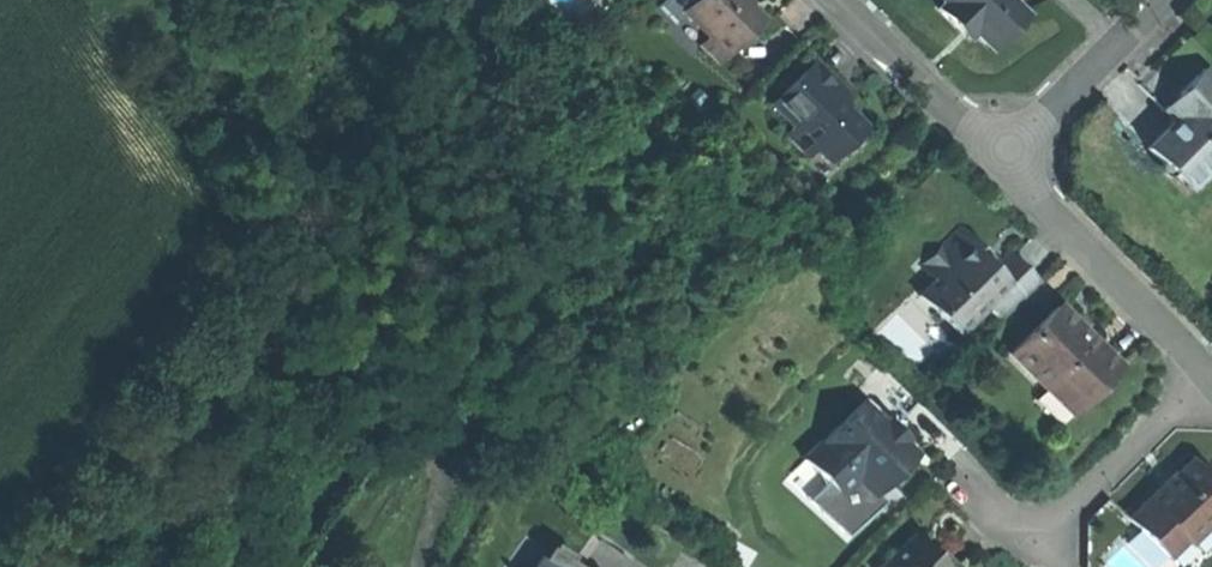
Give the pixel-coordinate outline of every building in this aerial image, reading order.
[(761,20),(750,9),(750,0),(700,0),(687,14),(710,36),(701,44),(719,62),(761,20)] [(941,0),(944,3),(938,9),(945,16),(952,24),(959,18),(973,32),(991,50),(1026,15),(1010,0),(941,0)] [(967,39),(973,32),(959,18),(952,24),(967,39)] [(830,76),(815,61),(772,104),(796,128),(788,136),(810,158),(819,149),(832,161),(865,129),(840,104),(830,95),(840,85),(830,76)] [(1196,76),(1208,88),(1211,84),(1211,78),(1203,69),(1196,76)] [(1167,168),(1181,155),(1200,173),(1211,161),(1211,84),(1208,88),(1196,76),(1187,85),(1177,94),(1189,107),(1175,121),(1147,149),(1167,168)] [(849,95),(840,85),(830,95),(840,104),(849,95)] [(1163,109),(1175,121),(1189,107),(1177,94),(1163,109)] [(1186,187),(1200,173),(1181,155),(1167,168),(1186,187)] [(985,307),(1000,322),(1039,283),(1009,253),(993,269),(978,254),(983,250),(973,241),(961,229),(922,268),(935,281),(919,297),(958,334),(985,307)] [(1011,354),(1046,389),(1053,383),(1077,407),(1086,398),(1093,398),(1101,390),(1102,383),(1118,367),(1088,338),(1057,307),(1011,354)] [(1071,413),(1077,407),(1053,383),(1046,389),(1071,413)] [(920,448),(869,396),(801,462),(824,485),(846,508),(865,490),(871,496),(897,471),(920,448)] [(1156,548),(1174,530),(1186,542),(1188,544),(1211,520),(1211,481),(1190,459),(1128,520),(1156,548)] [(855,528),(872,511),(871,496),(865,490),(846,508),(824,485),(818,492),(818,515),(832,529),(855,528)] [(818,515),(818,492),(806,502),(818,515)] [(871,496),(872,511),(881,504),(871,496)] [(541,542),(572,563),(592,533),(561,512),(541,542)] [(855,528),(832,529),(844,539),(855,528)] [(1168,560),(1186,542),(1174,530),(1156,548),(1168,560)] [(920,531),(913,537),(929,553),(942,553),(920,531)] [(572,563),(541,542),(529,533),(505,566),(577,566),(572,563)] [(882,566),(956,566),(949,560),(942,553),(929,553),(913,537),(882,566)]
